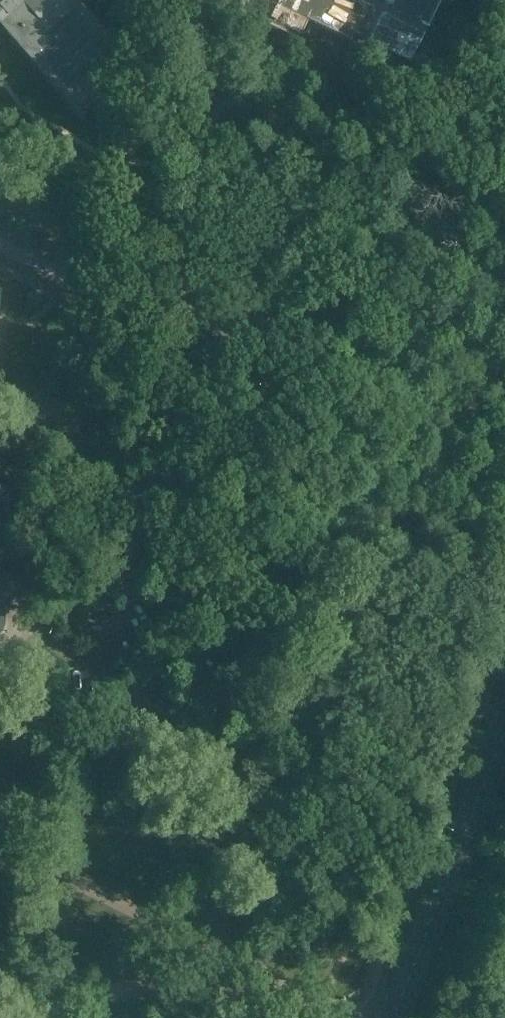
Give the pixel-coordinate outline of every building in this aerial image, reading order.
[(2,33),(5,31),(12,38),(81,117),(121,57),(120,56),(119,57),(116,53),(117,52),(74,2),(67,8),(61,0),(0,0),(0,31),(2,33)] [(285,1),(281,9),(352,43),(356,35),(368,41),(368,42),(411,63),(425,34),(424,34),(428,26),(429,26),(442,0),(283,0),(285,1)] [(30,498),(0,484),(0,561),(30,498)] [(0,634),(2,631),(3,629),(4,626),(4,624),(5,622),(5,621),(4,618),(22,581),(0,570),(0,634)]
